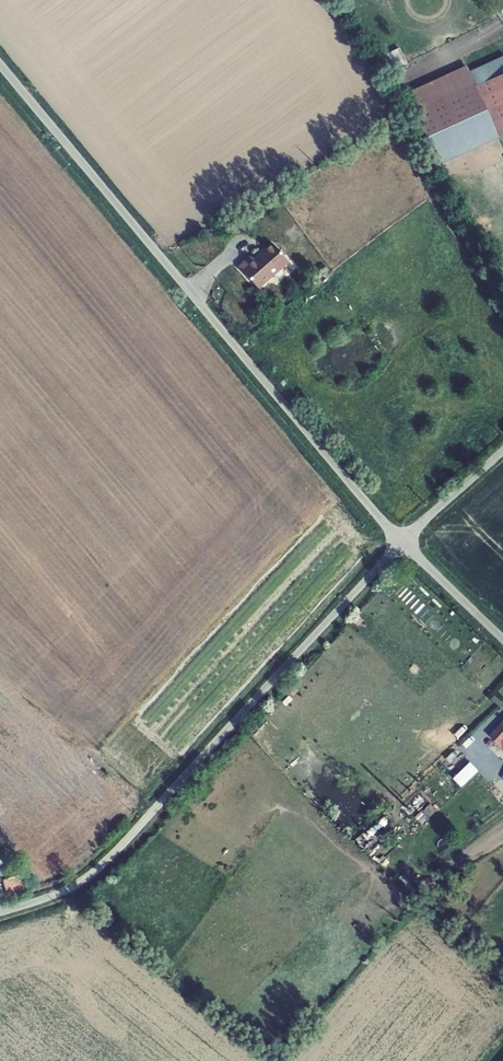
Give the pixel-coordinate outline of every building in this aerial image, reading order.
[(476,86),(502,74),(502,58),(470,73),(476,85),(476,86)] [(414,113),(476,85),(470,73),(467,66),(406,95),(414,113)] [(502,135),(502,74),(476,86),(499,137),(502,135)] [(476,85),(414,113),(438,165),(499,137),(476,86),(476,85)] [(251,256),(239,267),(257,289),(288,262),(272,243),(254,259),(251,256)] [(490,737),(502,749),(502,724),(490,737)] [(2,880),(20,875),(15,866),(0,871),(0,881),(2,880)] [(20,875),(2,880),(6,894),(25,889),(20,875)]
